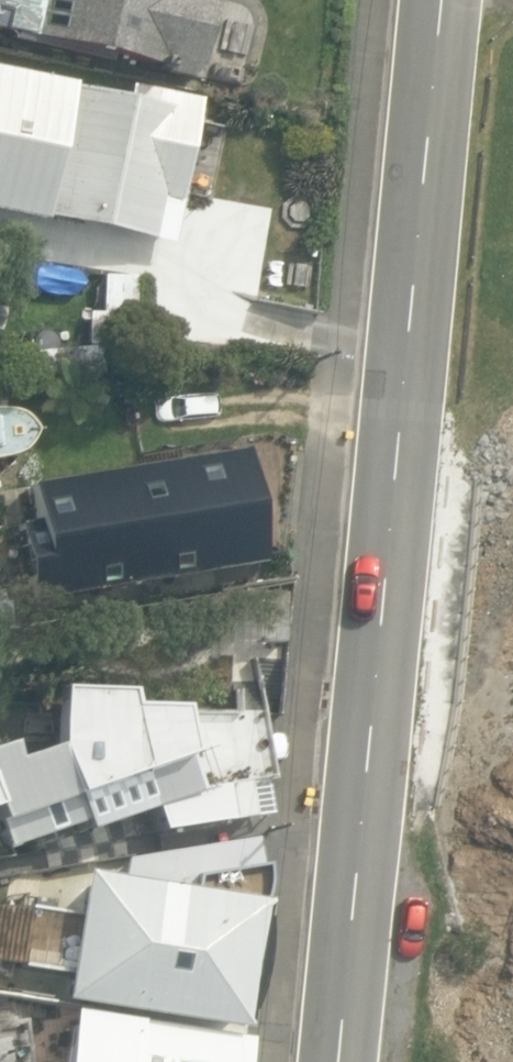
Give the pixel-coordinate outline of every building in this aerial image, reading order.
[(197,83),(216,0),(0,0),(0,11),(7,13),(3,31),(166,68),(165,75),(197,83)] [(174,249),(201,100),(130,86),(128,101),(0,73),(0,219),(174,249)] [(87,347),(134,348),(136,276),(102,276),(101,312),(88,312),(87,347)] [(35,562),(102,556),(98,507),(133,504),(128,455),(153,453),(151,435),(171,433),(166,375),(0,391),(0,528),(31,525),(35,562)] [(291,580),(288,544),(213,544),(222,596),(291,580)] [(75,822),(79,833),(148,809),(156,835),(248,819),(242,784),(270,779),(259,713),(123,703),(124,694),(45,690),(46,750),(10,761),(4,742),(0,743),(0,849),(75,822)] [(58,1000),(235,1028),(264,864),(254,870),(251,842),(134,857),(130,879),(78,871),(58,1000)] [(246,1039),(69,1013),(62,1061),(242,1061),(246,1039)]
